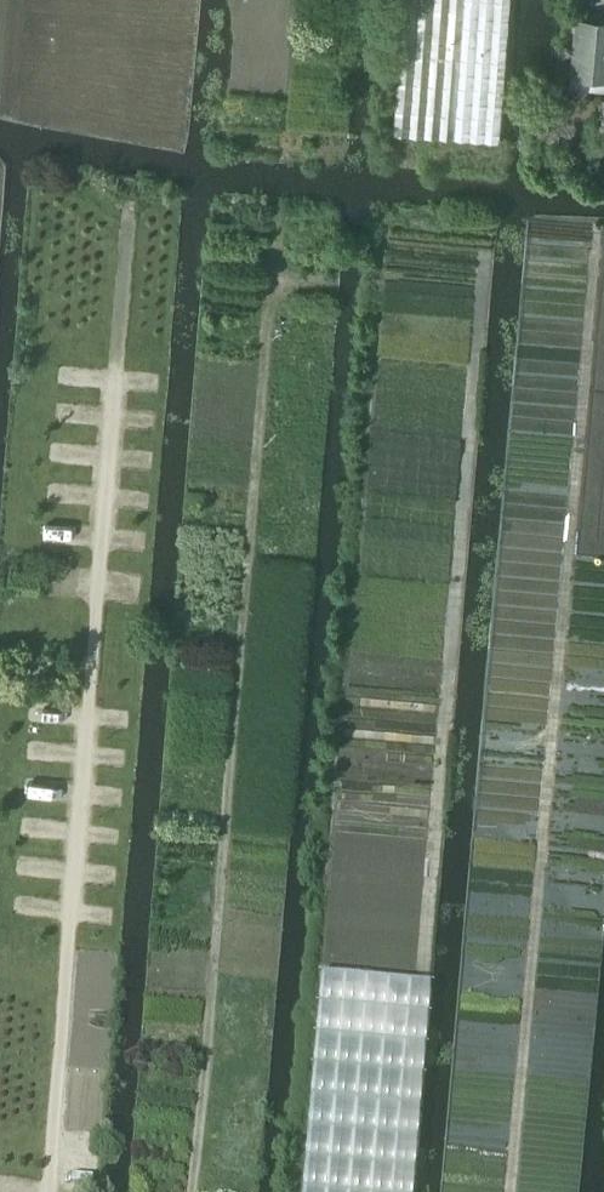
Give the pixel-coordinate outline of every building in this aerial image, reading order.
[(402,40),(395,133),(499,142),(510,0),(406,0),(402,40)] [(577,18),(572,77),(603,80),(603,20),(577,18)]
